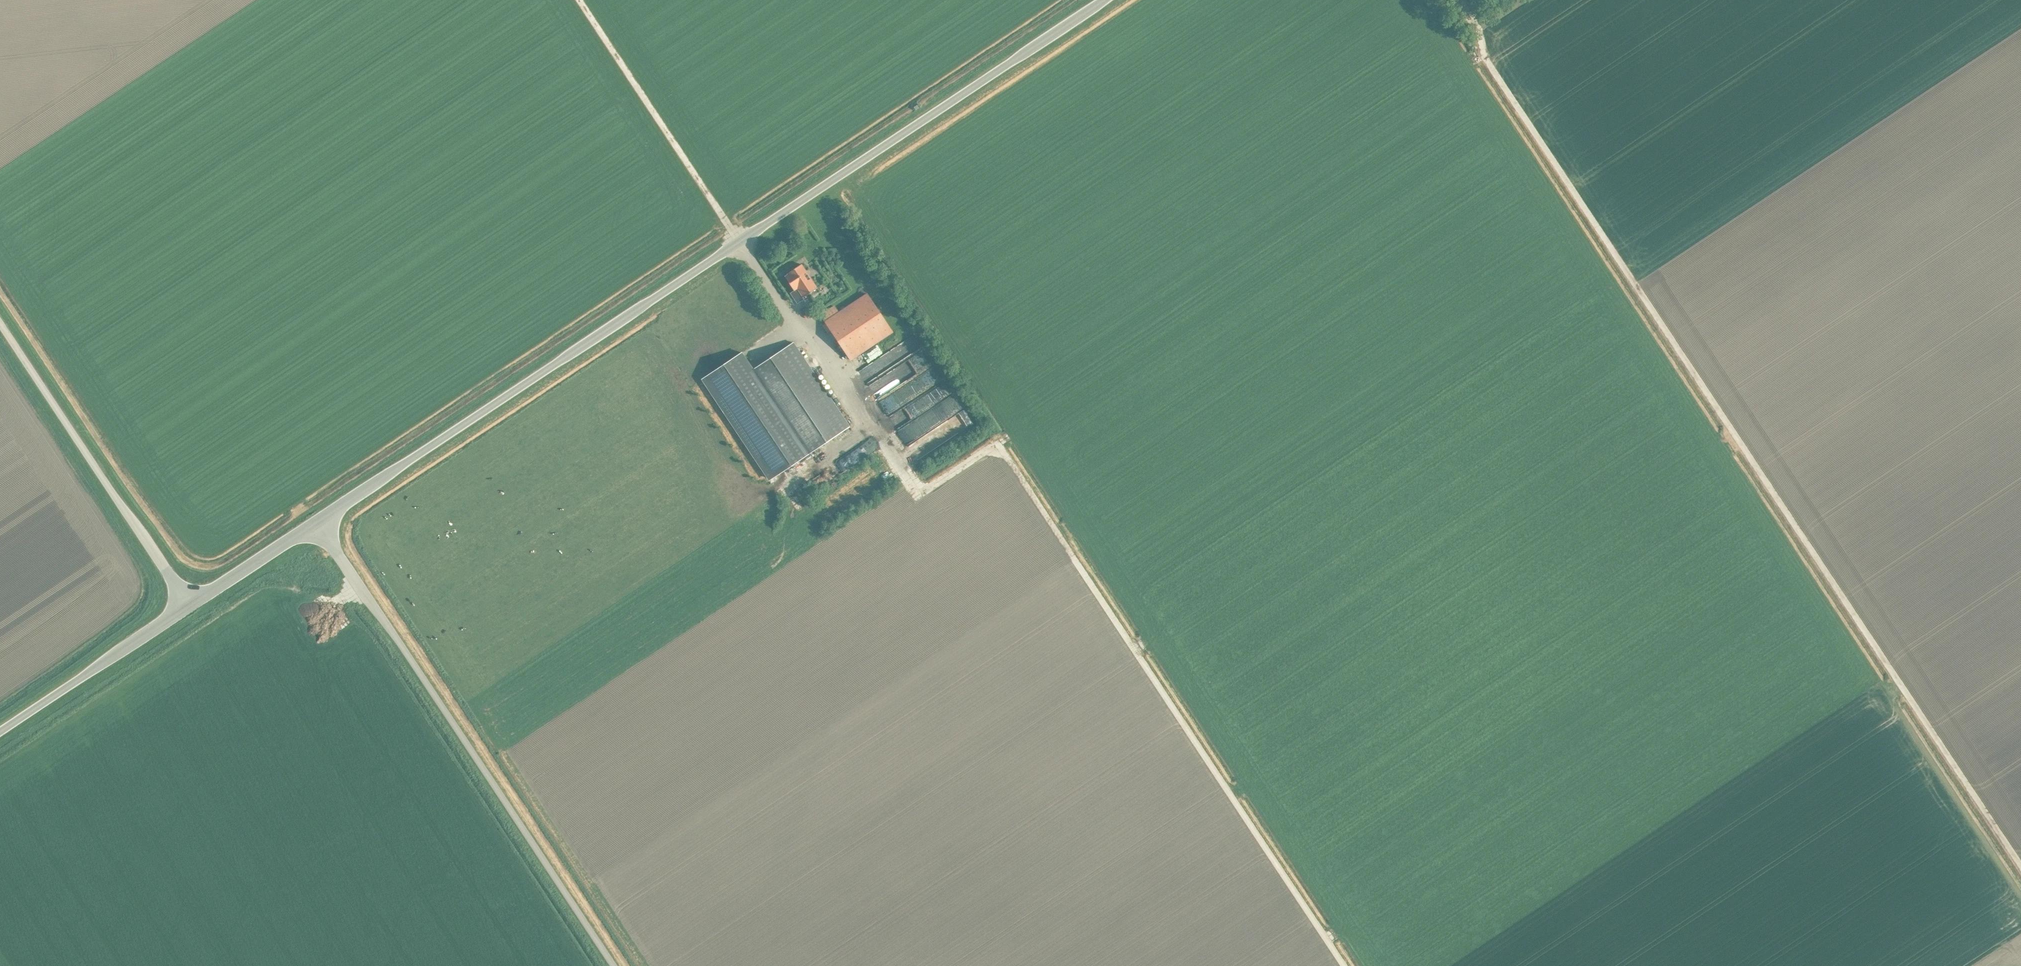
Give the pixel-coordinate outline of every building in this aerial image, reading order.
[(803,297),(817,288),(801,264),(787,273),(788,274),(784,277),(793,290),(797,288),(803,297)] [(850,360),(891,332),(866,293),(839,311),(834,304),(820,314),(850,360)] [(915,346),(914,346),(906,331),(887,341),(895,355),(901,352),(909,366),(922,359),(915,346)] [(753,369),(746,374),(802,458),(849,427),(793,343),(753,369)] [(770,479),(802,458),(746,374),(753,369),(742,353),(703,378),(770,479)] [(881,406),(888,400),(880,392),(875,397),(879,401),(877,402),(881,406)]
